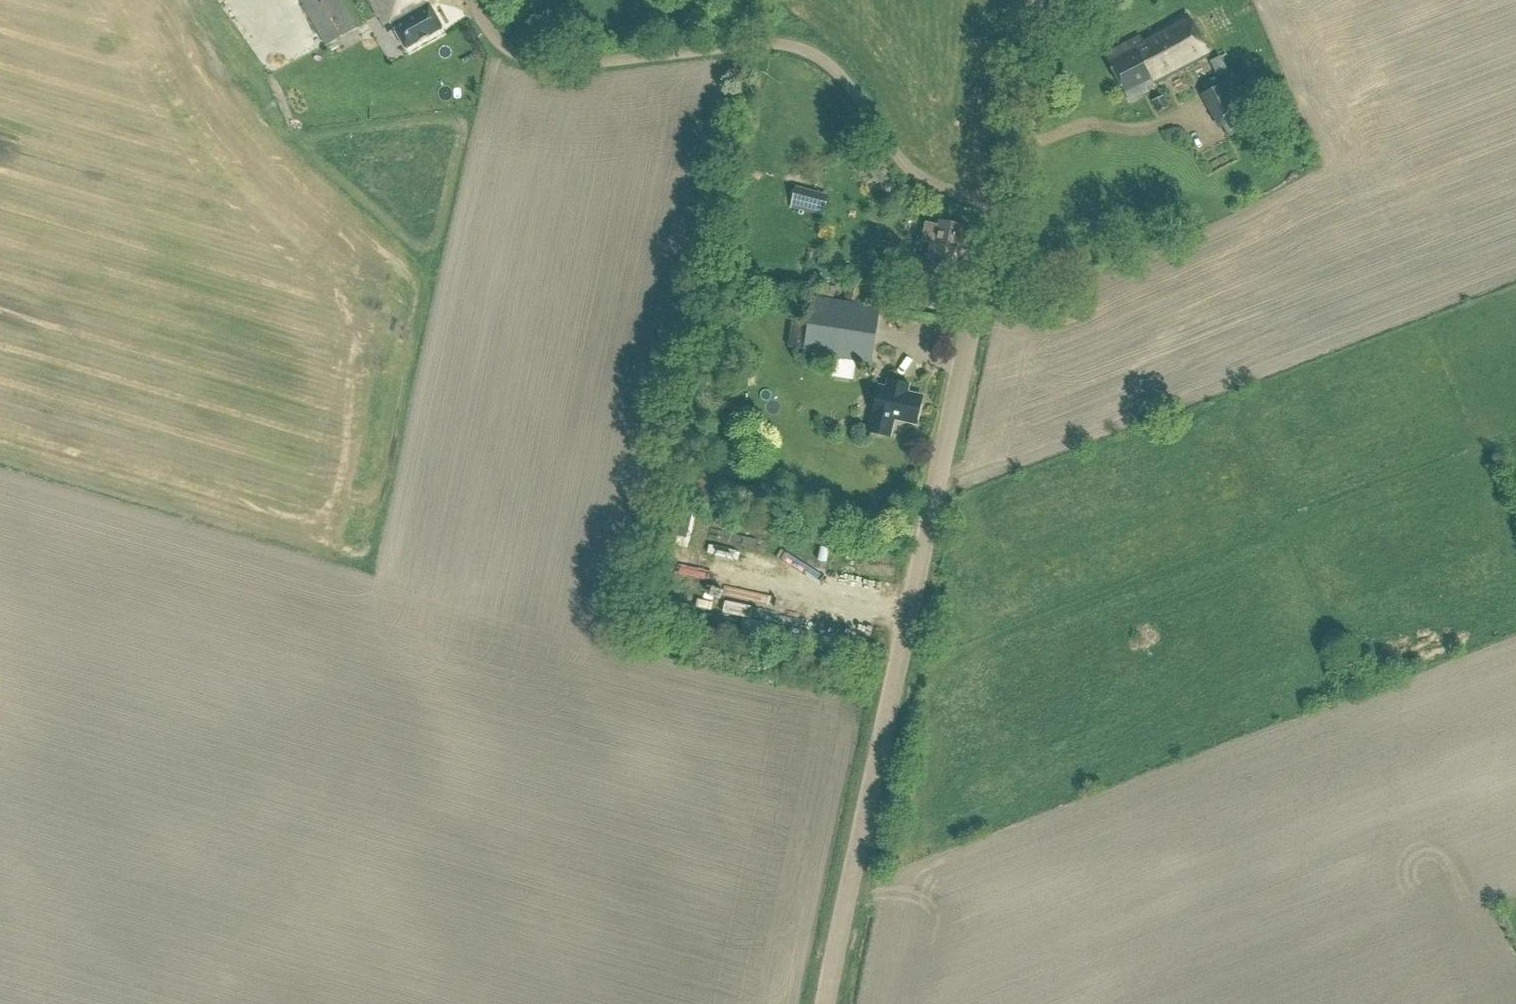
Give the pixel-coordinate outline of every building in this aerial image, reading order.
[(359,30),(355,21),(343,0),(300,0),(327,48),(359,30)] [(389,35),(396,31),(407,50),(446,29),(430,0),(370,0),(389,35)] [(1147,89),(1209,56),(1187,13),(1149,33),(1152,39),(1142,44),(1140,39),(1127,45),(1126,42),(1105,53),(1130,102),(1148,92),(1147,89)] [(1201,94),(1218,125),(1242,113),(1226,81),(1201,94)] [(1157,112),(1168,107),(1163,96),(1152,101),(1157,112)] [(796,187),(790,208),(822,216),(828,195),(796,187)] [(759,205),(758,214),(777,216),(778,206),(759,205)] [(956,290),(962,263),(956,261),(959,248),(965,249),(970,230),(941,223),(940,225),(925,221),(921,241),(924,242),(928,243),(919,281),(956,290)] [(749,270),(731,266),(730,275),(747,278),(749,270)] [(885,283),(887,274),(877,272),(875,271),(873,280),(885,283)] [(844,299),(857,301),(858,286),(846,284),(844,299)] [(859,295),(858,303),(880,307),(881,298),(859,295)] [(858,303),(854,303),(814,296),(805,354),(871,364),(880,307),(858,303)] [(881,385),(870,433),(890,437),(893,422),(894,418),(917,424),(921,405),(916,403),(917,399),(918,394),(909,392),(910,386),(888,382),(887,386),(881,385)]
